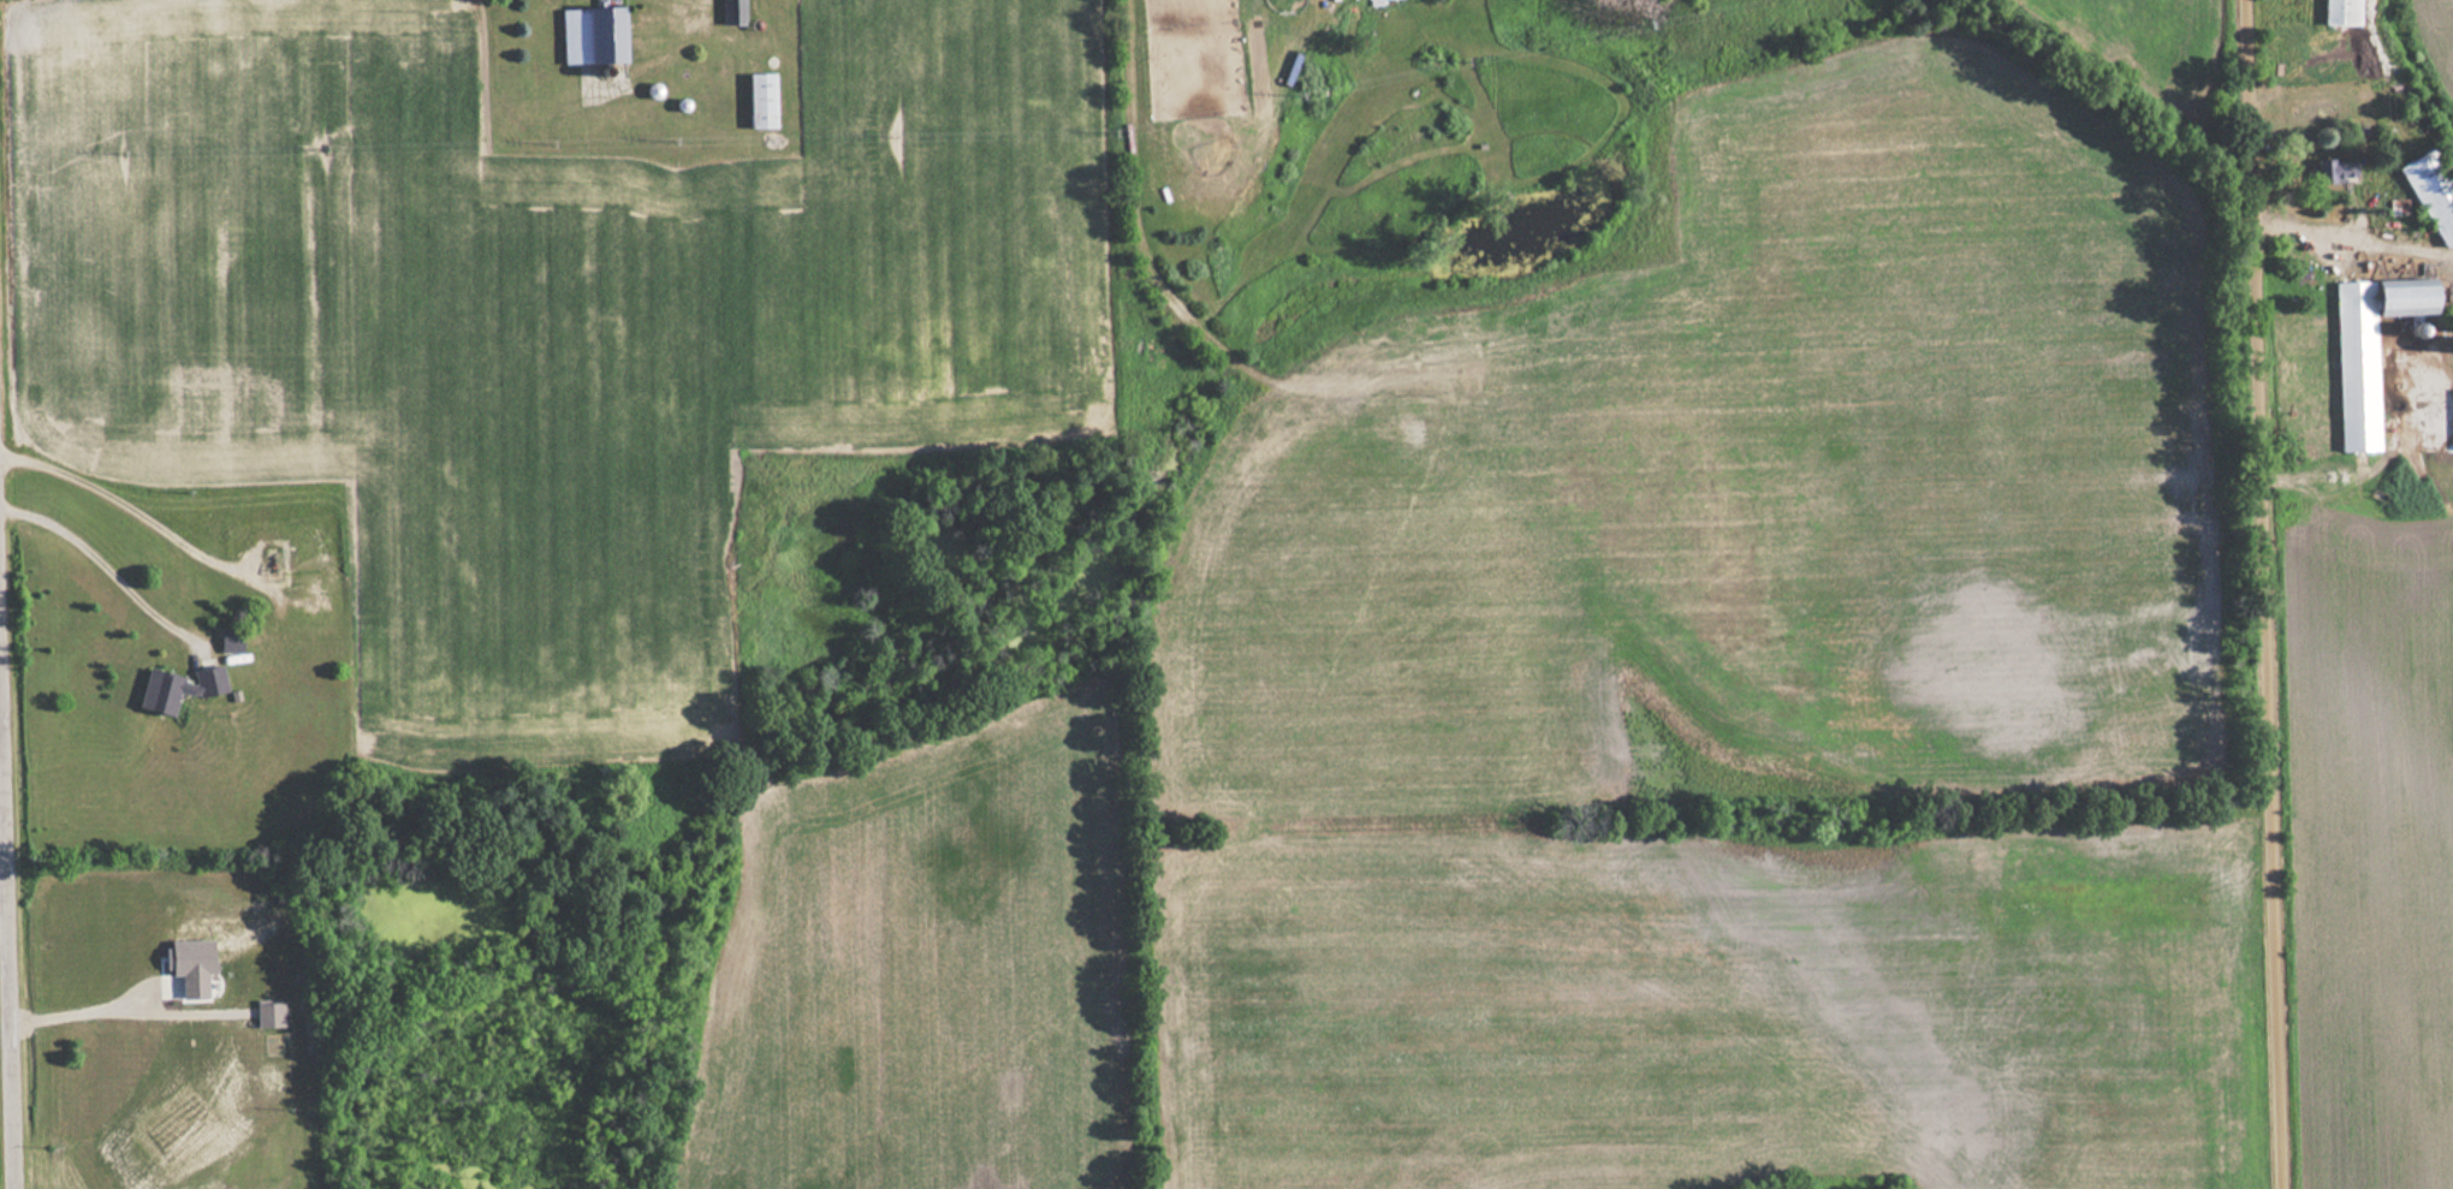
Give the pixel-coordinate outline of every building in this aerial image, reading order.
[(743,25),(743,0),(719,0),(719,25),(743,25)] [(2359,26),(2359,0),(2323,0),(2323,26),(2359,26)] [(620,64),(619,8),(559,9),(561,65),(620,64)] [(773,129),(773,73),(746,74),(747,129),(773,129)] [(2452,242),(2452,180),(2436,147),(2398,166),(2440,248),(2452,242)] [(2316,184),(2356,184),(2356,161),(2316,161),(2316,184)] [(2334,282),(2338,453),(2378,452),(2375,317),(2432,316),(2431,280),(2334,282)] [(219,629),(219,653),(241,653),(241,629),(219,629)] [(224,666),(194,666),(194,692),(224,692),(224,666)] [(193,678),(144,669),(136,708),(171,715),(176,690),(190,693),(193,678)]
